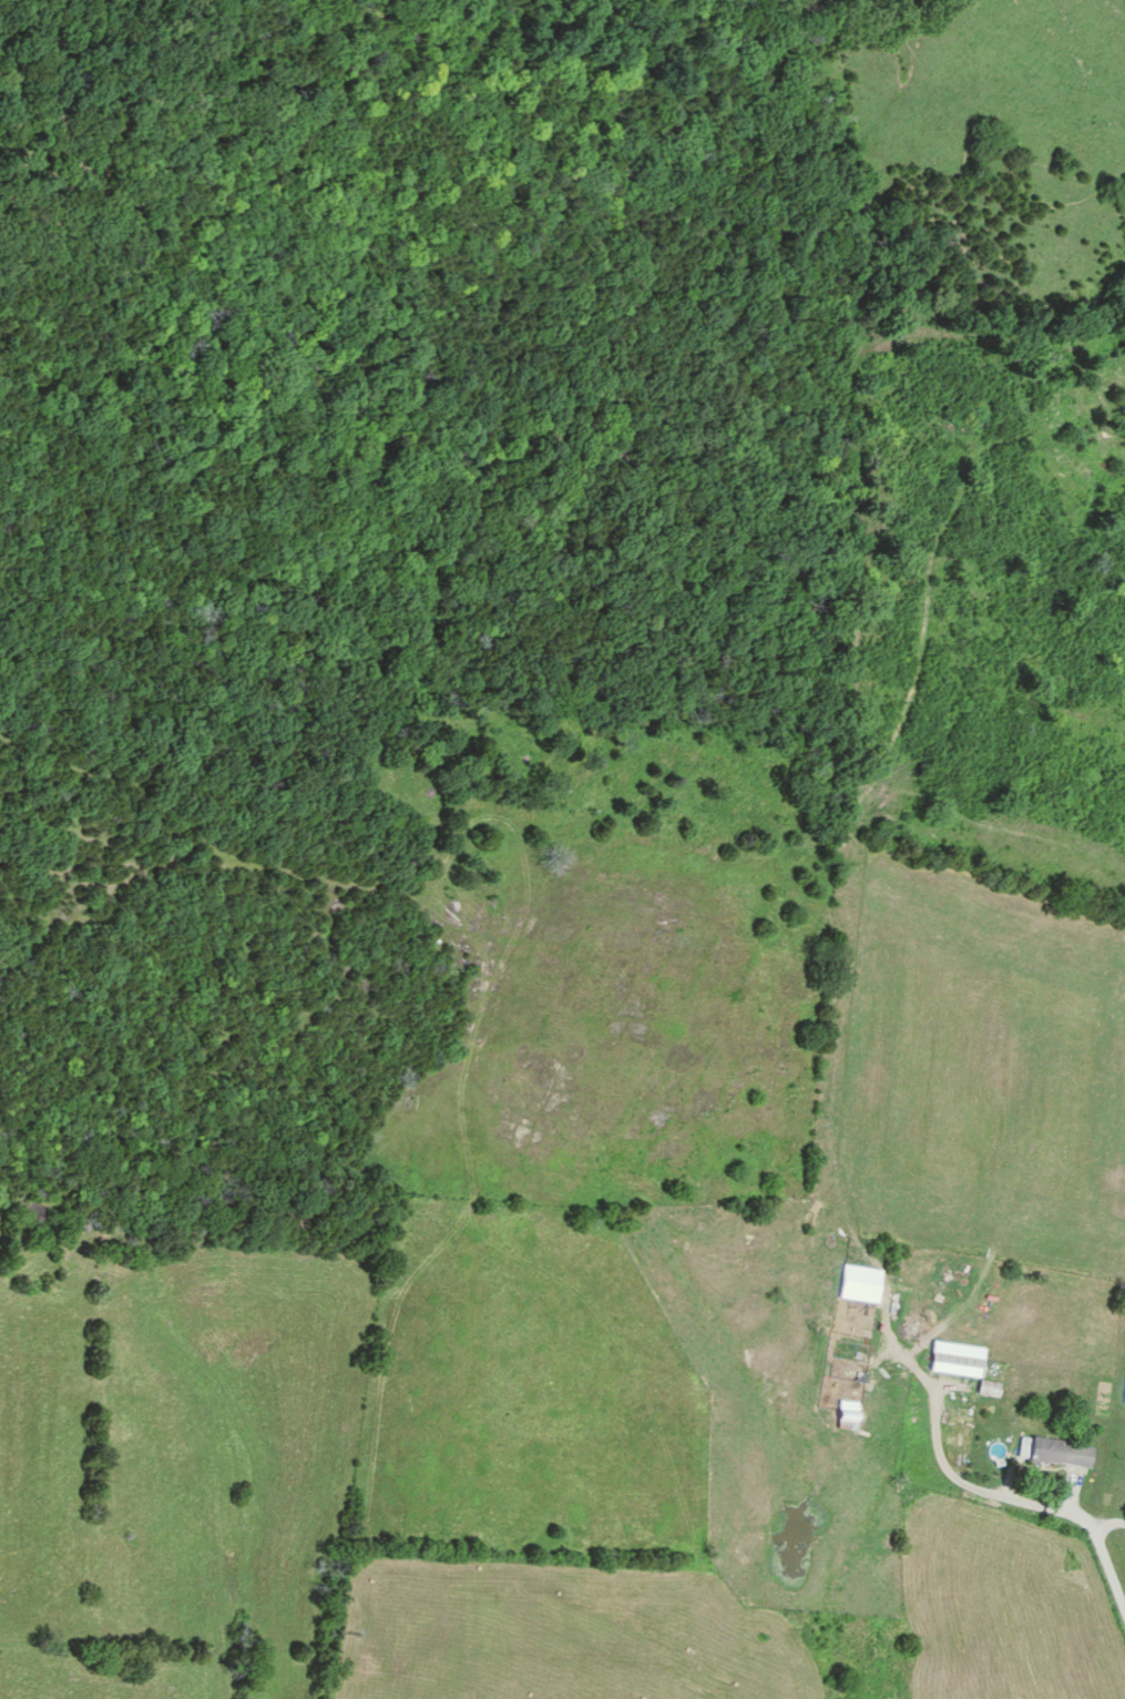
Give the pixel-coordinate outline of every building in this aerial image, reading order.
[(880,1303),(884,1270),(845,1265),(841,1298),(880,1303)] [(931,1372),(983,1379),(985,1359),(933,1353),(931,1372)] [(857,1411),(840,1412),(841,1431),(858,1429),(857,1411)] [(1093,1446),(1022,1437),(1019,1460),(1090,1469),(1093,1446)]
